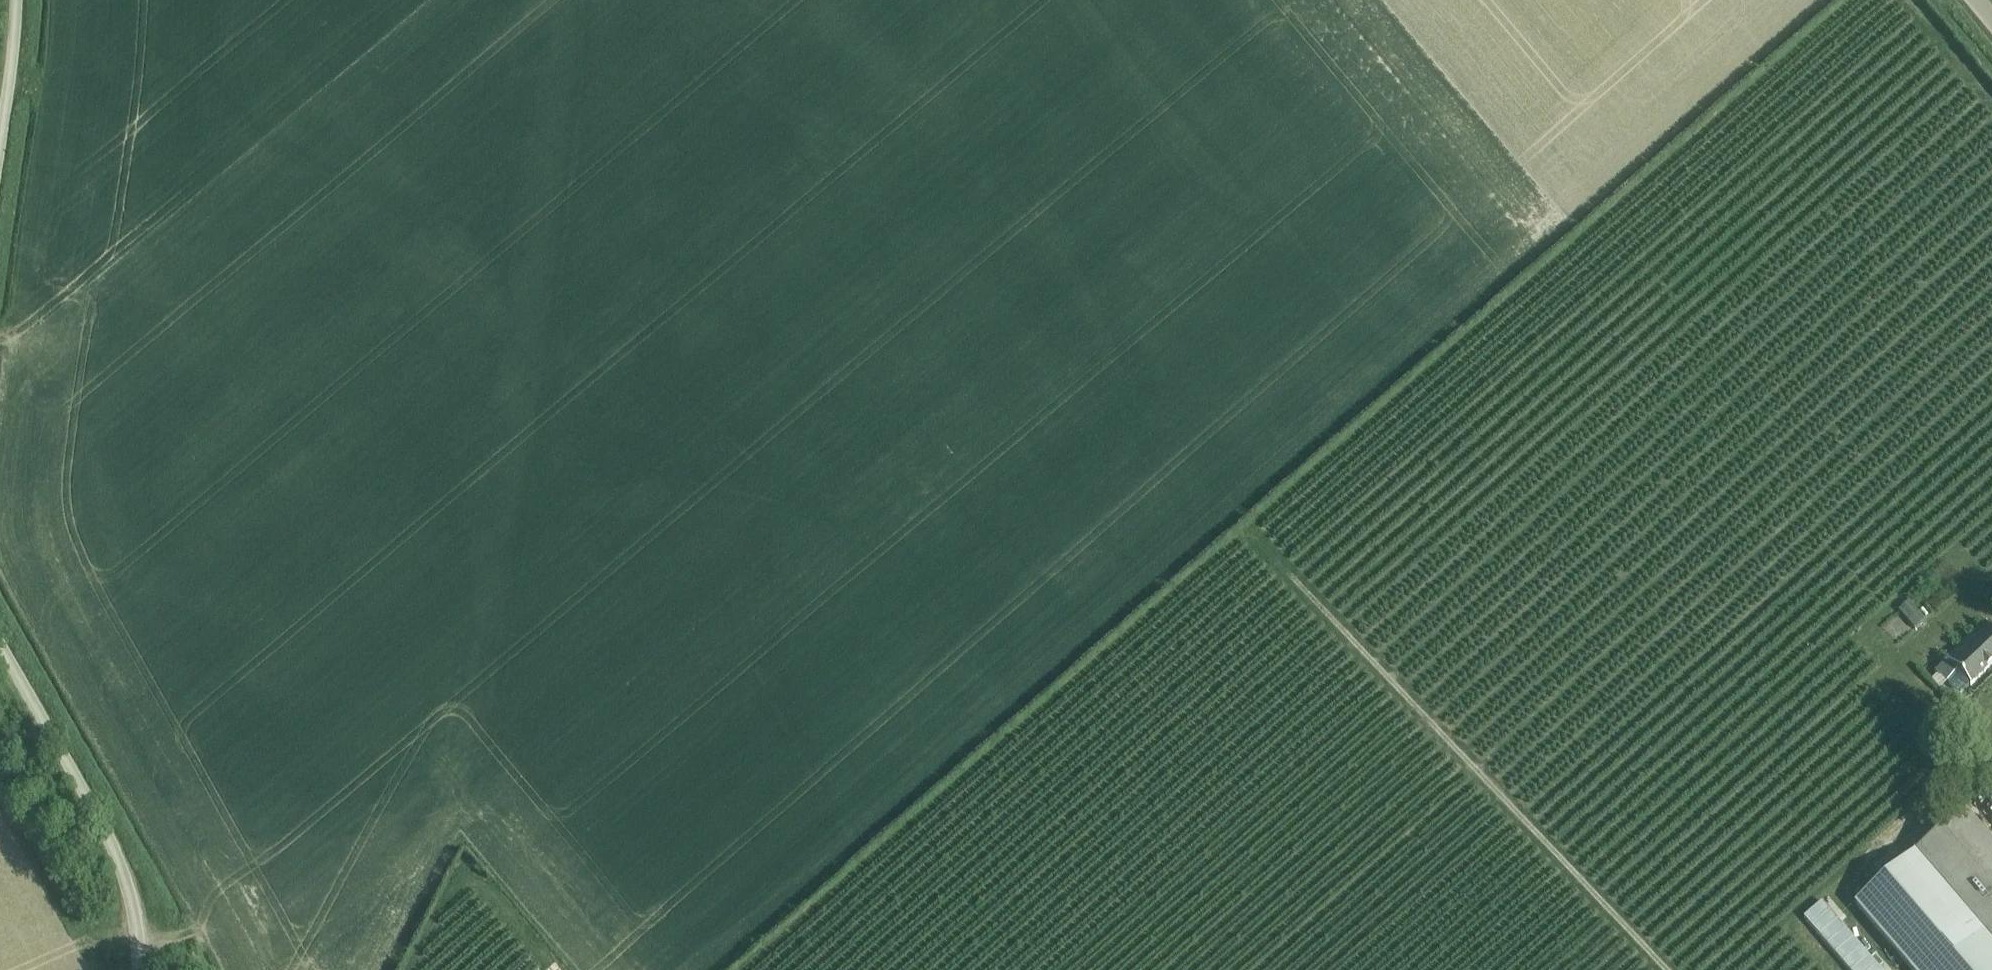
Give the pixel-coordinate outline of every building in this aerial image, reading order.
[(1910,603),(1900,611),(1916,630),(1926,622),(1910,603)] [(1971,687),(1991,667),(1991,629),(1987,624),(1936,671),(1947,683),(1958,673),(1971,687)] [(1928,812),(1905,832),(1902,830),(1867,860),(1885,881),(1856,905),(1912,969),(1991,969),(1991,842),(1966,812),(1944,830),(1928,812)] [(1826,900),(1807,916),(1854,969),(1886,969),(1826,900)]
